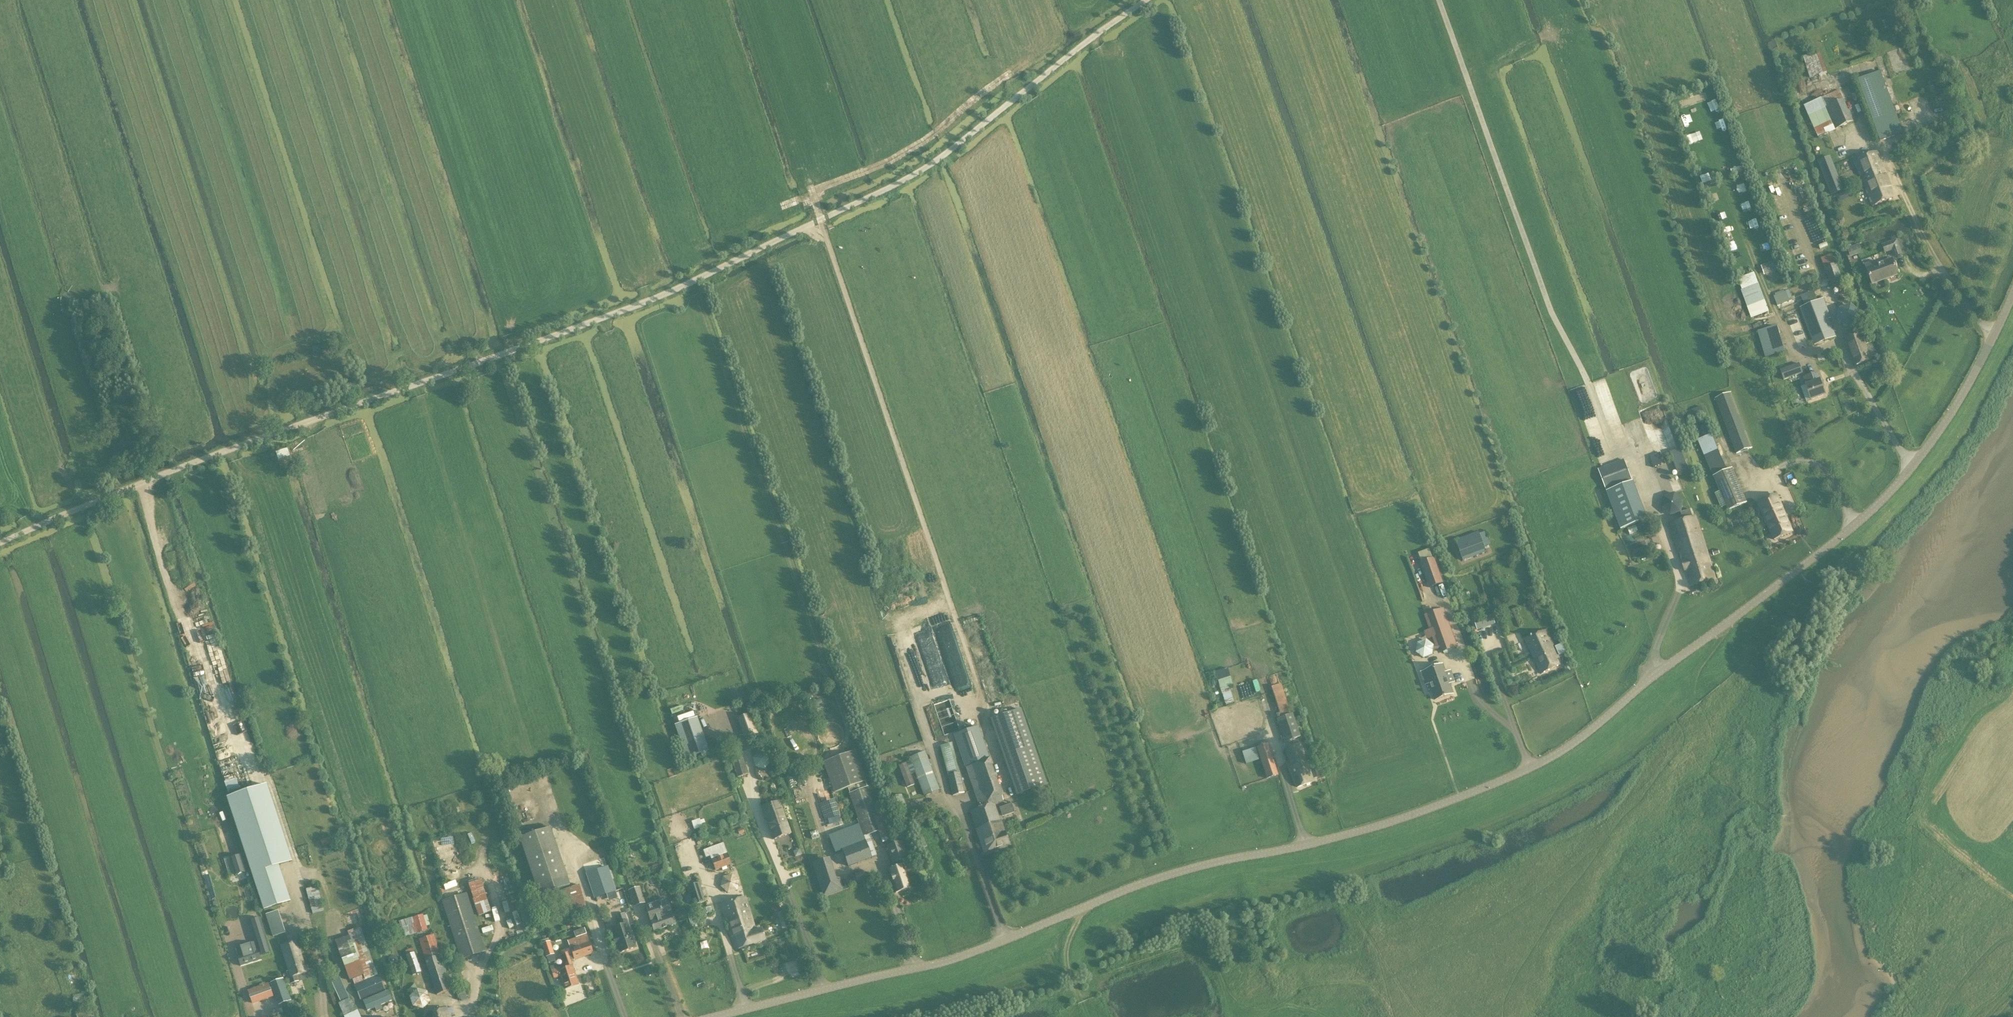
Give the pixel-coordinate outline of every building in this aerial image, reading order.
[(1819,51),(1803,57),(1810,78),(1826,72),(1819,51)] [(1880,142),(1902,134),(1879,73),(1857,81),(1880,142)] [(1839,91),(1820,99),(1834,130),(1853,122),(1839,91)] [(1862,180),(1884,171),(1878,153),(1855,161),(1862,180)] [(1830,157),(1818,162),(1831,195),(1843,190),(1830,157)] [(1884,171),(1862,180),(1872,208),(1895,199),(1884,171)] [(1896,240),(1882,245),(1885,253),(1891,251),(1894,257),(1901,255),(1899,248),(1896,240)] [(1851,257),(1863,252),(1859,244),(1847,249),(1851,257)] [(1872,285),(1898,275),(1892,260),(1876,266),(1875,263),(1865,266),(1872,285)] [(1778,262),(1763,267),(1765,274),(1780,268),(1778,262)] [(1831,288),(1843,283),(1836,265),(1825,269),(1831,288)] [(1752,318),(1767,312),(1752,274),(1737,280),(1752,318)] [(1775,294),(1776,296),(1774,296),(1778,306),(1792,300),(1789,291),(1784,292),(1784,291),(1775,294)] [(1815,303),(1811,294),(1807,296),(1806,294),(1801,296),(1804,306),(1815,303)] [(1814,346),(1835,338),(1829,320),(1831,319),(1823,299),(1815,303),(1804,306),(1800,308),(1814,346)] [(1774,327),(1759,330),(1766,357),(1781,353),(1774,327)] [(1866,346),(1861,334),(1845,340),(1855,367),(1871,360),(1871,359),(1877,357),(1872,343),(1866,346)] [(1804,372),(1800,363),(1786,368),(1790,378),(1804,372)] [(1811,401),(1825,396),(1820,382),(1822,381),(1819,373),(1804,379),(1807,386),(1806,387),(1811,401)] [(1736,454),(1751,448),(1731,394),(1715,399),(1736,454)] [(1689,420),(1704,414),(1701,406),(1686,412),(1689,420)] [(1704,438),(1711,435),(1707,426),(1700,429),(1704,438)] [(1728,511),(1746,503),(1732,469),(1727,471),(1711,435),(1704,438),(1698,441),(1720,493),(1717,495),(1722,508),(1726,506),(1728,511)] [(1679,477),(1690,473),(1680,449),(1670,453),(1679,477)] [(1654,467),(1662,465),(1659,458),(1662,457),(1660,452),(1650,456),(1654,467)] [(1606,490),(1632,481),(1624,461),(1599,470),(1606,490)] [(1648,520),(1633,481),(1607,491),(1621,530),(1648,520)] [(1670,516),(1681,512),(1684,501),(1675,493),(1663,497),(1661,508),(1670,516)] [(1775,522),(1785,518),(1776,496),(1758,504),(1767,526),(1776,523),(1775,522)] [(1670,526),(1686,572),(1691,587),(1715,580),(1696,517),(1693,518),(1690,510),(1681,514),(1683,521),(1670,526)] [(1776,523),(1767,526),(1773,541),(1792,533),(1785,518),(1775,522),(1776,523)] [(1478,532),(1456,541),(1463,561),(1486,552),(1478,532)] [(1429,549),(1418,553),(1422,563),(1432,560),(1433,560),(1429,549)] [(1422,563),(1420,564),(1429,588),(1443,583),(1434,559),(1433,560),(1432,560),(1422,563)] [(1800,577),(1805,584),(1808,582),(1804,575),(1800,577)] [(1442,652),(1458,646),(1444,608),(1428,614),(1442,652)] [(1533,656),(1554,647),(1546,630),(1526,639),(1533,656)] [(1424,659),(1433,655),(1434,646),(1427,640),(1418,643),(1416,652),(1424,659)] [(1554,647),(1533,656),(1541,674),(1561,665),(1558,657),(1566,654),(1562,645),(1554,648),(1554,647)] [(1445,672),(1443,665),(1425,671),(1421,672),(1425,684),(1429,683),(1436,700),(1453,694),(1449,683),(1454,682),(1450,671),(1445,672)] [(1281,716),(1290,713),(1280,684),(1271,687),(1281,716)] [(1228,687),(1221,689),(1226,705),(1233,702),(1228,687)] [(1021,710),(990,720),(1017,796),(1047,785),(1021,710)] [(1284,742),(1300,737),(1292,714),(1277,719),(1284,742)] [(709,752),(697,718),(675,725),(687,759),(709,752)] [(978,727),(955,735),(980,808),(970,812),(984,853),(1008,845),(994,804),(1003,801),(978,727)] [(948,776),(948,775),(959,773),(955,759),(956,759),(952,743),(940,746),(948,776)] [(1301,744),(1285,749),(1291,767),(1297,787),(1313,782),(1307,762),(1301,746),(1303,746),(1303,743),(1301,744)] [(1267,779),(1277,775),(1267,744),(1257,748),(1267,779)] [(1246,764),(1259,760),(1255,749),(1242,753),(1246,764)] [(758,750),(752,758),(755,767),(764,768),(770,761),(767,752),(758,750)] [(835,792),(848,787),(865,835),(869,834),(878,831),(882,842),(892,839),(883,812),(876,814),(865,781),(855,751),(824,761),(835,792)] [(737,778),(748,774),(741,752),(730,755),(737,778)] [(940,791),(925,752),(909,758),(924,797),(940,791)] [(586,754),(576,757),(578,764),(588,761),(586,754)] [(953,796),(964,793),(959,773),(948,775),(953,796)] [(227,797),(264,910),(290,902),(279,866),(292,863),(289,854),(266,784),(227,797)] [(897,824),(910,819),(901,795),(888,800),(897,824)] [(776,821),(785,818),(779,802),(762,808),(766,818),(774,815),(776,821)] [(774,815),(766,818),(773,840),(790,834),(785,818),(776,821),(774,815)] [(699,819),(692,822),(694,830),(702,827),(701,823),(705,822),(703,819),(700,820),(699,819)] [(846,834),(830,840),(838,865),(846,862),(847,867),(871,858),(877,855),(869,834),(865,835),(863,836),(859,826),(845,831),(846,834)] [(570,886),(551,828),(519,838),(539,896),(570,886)] [(332,837),(321,841),(323,846),(334,842),(332,837)] [(920,849),(927,847),(924,839),(917,842),(920,849)] [(906,859),(900,841),(887,846),(893,863),(906,859)] [(712,860),(728,854),(724,843),(704,851),(706,858),(711,856),(712,860)] [(716,871),(732,865),(728,854),(712,860),(716,871)] [(240,855),(229,859),(234,876),(245,872),(240,855)] [(824,859),(813,863),(818,880),(823,897),(843,891),(839,881),(838,882),(835,874),(830,858),(824,859)] [(903,865),(899,867),(887,871),(896,893),(911,888),(903,865)] [(608,867),(586,874),(595,899),(616,892),(608,867)] [(862,873),(854,875),(856,882),(864,880),(862,873)] [(723,878),(721,887),(728,894),(738,891),(740,882),(733,875),(723,878)] [(705,902),(699,883),(687,887),(693,906),(705,902)] [(572,919),(587,914),(579,885),(563,890),(572,919)] [(645,903),(640,887),(629,890),(634,907),(645,903)] [(461,959),(485,952),(467,894),(443,901),(461,959)] [(725,917),(735,915),(737,921),(742,920),(745,929),(750,927),(751,930),(755,929),(746,898),(722,905),(725,917)] [(654,933),(675,925),(666,899),(645,907),(654,933)] [(273,937),(286,933),(278,910),(266,915),(273,937)] [(785,910),(777,913),(782,929),(790,926),(785,910)] [(417,912),(393,919),(397,935),(422,928),(417,912)] [(699,924),(695,913),(688,915),(691,926),(699,924)] [(735,915),(725,917),(735,950),(740,949),(736,936),(746,933),(745,929),(742,920),(737,921),(735,915)] [(255,942),(235,948),(241,966),(260,960),(261,959),(260,956),(271,952),(260,918),(249,922),(255,942)] [(617,945),(620,953),(636,948),(627,921),(618,924),(619,927),(611,929),(614,937),(612,937),(615,946),(617,945)] [(736,936),(740,949),(765,941),(761,930),(756,932),(755,929),(751,930),(750,927),(745,929),(746,933),(736,936)] [(365,979),(377,975),(360,928),(347,932),(365,979)] [(575,938),(580,937),(586,934),(584,929),(573,932),(575,938)] [(430,933),(415,938),(432,992),(447,986),(430,933)] [(578,985),(570,961),(593,954),(586,934),(580,937),(575,938),(568,941),(570,948),(561,951),(566,967),(561,969),(560,967),(558,968),(557,964),(550,967),(554,978),(560,977),(564,990),(578,985)] [(296,975),(306,972),(296,941),(281,946),(288,971),(286,972),(290,984),(298,981),(296,975)] [(542,943),(546,956),(554,954),(549,941),(542,943)] [(421,972),(414,953),(406,956),(413,975),(421,972)] [(389,957),(388,960),(389,962),(390,964),(392,965),(395,965),(397,963),(398,961),(398,958),(396,956),(394,955),(391,956),(389,957)] [(361,1001),(385,990),(379,976),(355,986),(361,1001)] [(290,1001),(283,979),(272,983),(279,1004),(290,1001)] [(268,984),(248,992),(252,1004),(272,996),(268,984)] [(341,1003),(349,999),(342,985),(335,988),(341,1003)] [(465,987),(456,990),(458,998),(468,995),(465,987)] [(423,1010),(430,1002),(427,993),(417,990),(410,998),(413,1007),(423,1010)] [(388,991),(364,1001),(367,1011),(375,1007),(376,1011),(383,1009),(381,1005),(392,1000),(388,991)] [(81,993),(72,995),(73,1002),(82,1001),(81,993)] [(92,1008),(76,1012),(77,1016),(94,1016),(92,1008)] [(446,1009),(426,1015),(427,1016),(449,1016),(446,1009)]
